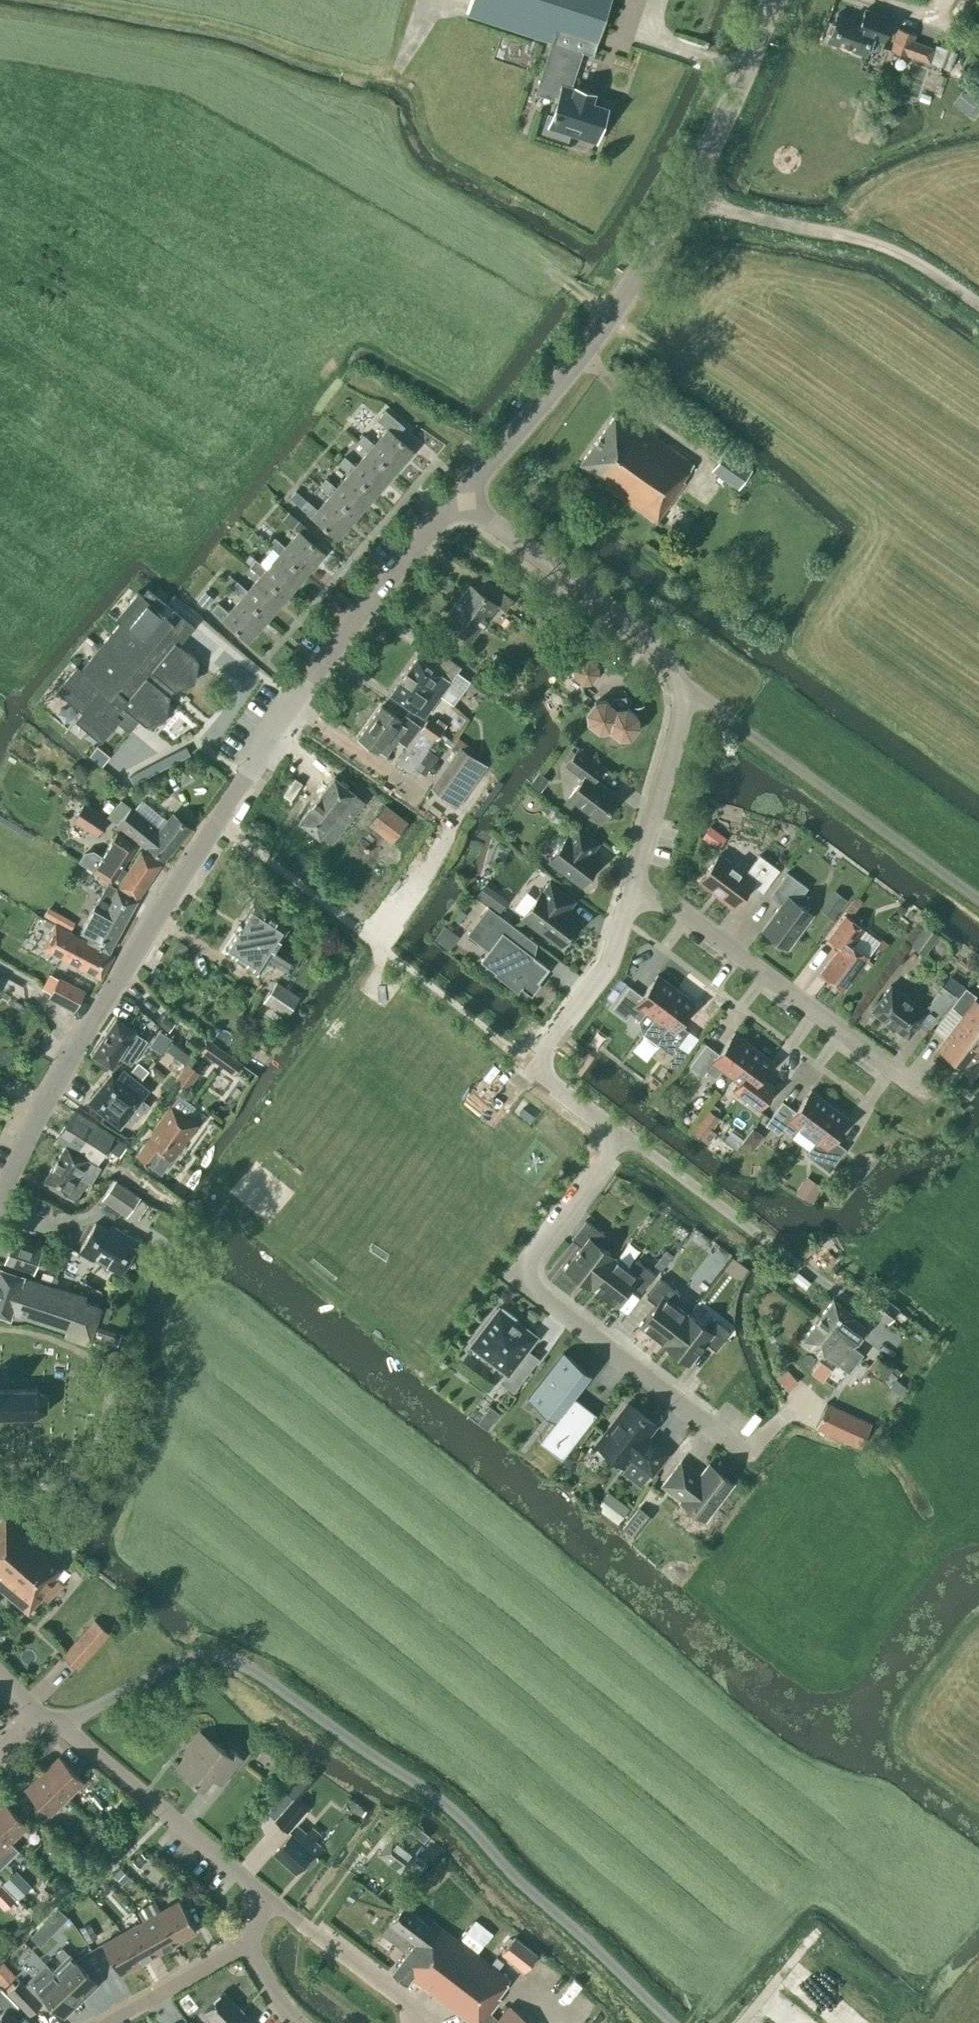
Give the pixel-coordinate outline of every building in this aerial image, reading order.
[(469,16),(553,43),(539,86),(561,93),(553,117),(548,115),(543,132),(567,140),(569,132),(595,140),(606,109),(590,103),(593,94),(575,88),(574,91),(569,89),(581,52),(592,55),(593,56),(611,0),(475,0),(469,16)] [(880,50),(891,20),(865,11),(861,23),(837,15),(827,42),(866,55),(869,46),(880,50)] [(907,56),(929,64),(930,62),(935,48),(913,41),(916,34),(899,28),(890,50),(907,56)] [(935,48),(930,62),(941,67),(941,65),(947,50),(947,49),(936,45),(935,48)] [(363,435),(357,442),(368,451),(369,451),(394,473),(414,451),(396,436),(404,427),(385,410),(377,420),(388,429),(374,444),(363,435)] [(685,482),(682,480),(694,464),(643,428),(639,434),(631,429),(633,425),(616,413),(580,464),(601,479),(599,482),(657,522),(685,482)] [(344,457),(338,464),(349,473),(350,473),(375,495),(394,473),(369,451),(368,451),(355,466),(344,457)] [(711,470),(738,489),(751,470),(725,451),(711,470)] [(323,476),(314,468),(308,475),(317,483),(323,476)] [(326,479),(319,486),(320,486),(330,494),(356,517),(375,495),(350,473),(349,473),(336,488),(326,479)] [(356,517),(330,494),(317,509),(296,490),(290,498),(337,539),(356,517)] [(272,548),(279,554),(280,553),(306,576),(325,554),(299,531),(285,547),(274,538),(268,545),(272,548)] [(272,548),(259,563),(256,559),(249,566),(260,576),(261,575),(287,598),(306,576),(280,553),(279,554),(272,548)] [(237,581),(231,588),(241,598),(242,598),(267,620),(287,598),(261,575),(260,576),(248,591),(237,581)] [(496,604),(505,611),(512,600),(483,578),(475,588),(470,584),(444,620),(470,639),(496,604)] [(76,665),(55,690),(78,709),(71,718),(98,740),(115,719),(127,729),(129,731),(130,730),(128,728),(136,718),(145,725),(146,724),(165,717),(168,697),(169,696),(168,695),(173,689),(174,690),(175,689),(174,689),(193,682),(197,662),(198,661),(179,646),(194,627),(146,588),(141,594),(138,591),(115,619),(118,621),(80,668),(76,665)] [(206,592),(197,601),(204,608),(213,598),(206,592)] [(248,642),(267,620),(242,598),(241,598),(229,613),(218,603),(212,610),(248,642)] [(417,657),(406,672),(439,696),(461,667),(443,655),(433,669),(417,657)] [(598,675),(597,667),(588,660),(581,661),(573,671),(574,678),(584,685),(591,676),(598,675)] [(413,711),(423,718),(439,696),(406,672),(390,694),(413,711)] [(630,737),(638,726),(637,716),(626,708),(625,698),(615,699),(610,705),(605,701),(595,702),(586,713),(588,723),(599,731),(609,730),(620,739),(630,737)] [(421,729),(404,716),(401,721),(381,707),(358,738),(378,752),(379,751),(386,756),(397,740),(410,749),(398,766),(409,775),(414,768),(425,776),(435,761),(430,757),(439,744),(436,741),(440,735),(441,733),(442,732),(441,731),(446,724),(437,718),(433,724),(427,720),(421,729)] [(440,735),(436,741),(439,744),(440,741),(448,746),(457,752),(460,748),(460,747),(453,742),(441,733),(440,735)] [(457,807),(486,767),(474,758),(478,752),(464,741),(460,747),(460,748),(457,752),(430,787),(457,807)] [(619,797),(595,779),(603,768),(577,749),(565,765),(583,778),(568,798),(599,822),(619,797)] [(321,836),(331,844),(364,801),(334,777),(299,822),(319,838),(321,836)] [(121,798),(107,815),(146,848),(148,846),(164,860),(190,829),(173,814),(168,820),(164,817),(156,827),(121,798)] [(71,820),(95,836),(107,818),(83,802),(71,820)] [(368,823),(391,841),(406,822),(383,804),(368,823)] [(701,837),(717,850),(726,838),(710,825),(701,837)] [(549,861),(581,886),(599,862),(590,855),(598,843),(578,828),(569,839),(567,837),(549,861)] [(161,864),(140,851),(127,871),(122,868),(132,852),(131,852),(135,845),(118,834),(114,840),(113,840),(102,857),(92,850),(83,852),(77,861),(93,871),(112,882),(117,886),(117,887),(137,900),(161,864)] [(719,855),(700,881),(720,896),(719,897),(720,898),(733,908),(751,884),(762,892),(779,870),(759,855),(745,874),(732,865),(732,864),(732,863),(732,862),(731,861),(730,860),(730,859),(728,858),(727,857),(725,857),(724,857),(723,858),(719,855)] [(781,904),(762,929),(787,948),(813,914),(796,902),(807,888),(787,873),(770,896),(781,904)] [(113,886),(114,885),(109,882),(80,932),(90,937),(88,941),(109,952),(137,901),(113,886)] [(581,923),(562,909),(570,897),(549,882),(541,893),(540,893),(522,917),(561,946),(569,935),(571,936),(581,923)] [(846,899),(833,890),(818,908),(832,918),(846,899)] [(488,904),(498,912),(507,900),(497,892),(488,904)] [(853,898),(844,910),(852,915),(861,904),(853,898)] [(267,957),(280,965),(289,952),(276,944),(286,928),(276,922),(277,920),(254,905),(253,904),(253,905),(225,949),(224,949),(248,964),(249,964),(250,962),(260,968),(267,957)] [(467,934),(480,944),(488,950),(480,961),(496,973),(500,969),(512,978),(511,979),(516,982),(516,981),(522,985),(521,987),(531,995),(540,983),(538,982),(549,968),(527,951),(533,942),(487,907),(467,934)] [(820,973),(843,990),(867,957),(852,946),(864,930),(845,916),(828,938),(839,947),(820,973)] [(55,924),(42,949),(101,979),(113,955),(55,924)] [(924,924),(909,944),(925,955),(939,935),(924,924)] [(882,939),(876,947),(882,952),(888,944),(882,939)] [(641,1033),(643,1034),(676,989),(658,975),(642,996),(629,986),(613,1009),(626,1019),(630,1014),(638,1020),(641,1033)] [(59,976),(48,998),(74,1011),(85,990),(59,976)] [(263,1001),(286,1016),(299,996),(276,981),(263,1001)] [(907,1038),(921,1020),(930,1027),(954,995),(942,986),(924,1010),(891,985),(872,1011),(885,1022),(885,1023),(893,1029),(893,1027),(907,1038)] [(941,1047),(969,1068),(978,1054),(978,1007),(974,1004),(971,1002),(976,996),(965,988),(951,1007),(962,1015),(965,1017),(947,1040),(941,1047)] [(655,1042),(671,1053),(688,1030),(679,1024),(695,1003),(676,989),(643,1034),(654,1043),(655,1042)] [(164,1015),(157,1024),(168,1032),(175,1023),(164,1015)] [(135,1032),(116,1019),(92,1056),(111,1069),(119,1058),(130,1065),(146,1041),(134,1034),(135,1032)] [(706,1044),(689,1066),(702,1076),(706,1071),(716,1078),(722,1070),(730,1077),(753,1047),(734,1033),(719,1054),(706,1044)] [(182,1048),(171,1040),(162,1054),(173,1062),(182,1048)] [(241,1064),(208,1040),(201,1051),(233,1074),(241,1064)] [(753,1047),(730,1077),(739,1084),(734,1091),(759,1110),(776,1088),(760,1076),(772,1061),(753,1047)] [(131,1070),(141,1078),(148,1070),(137,1062),(131,1070)] [(187,1065),(175,1082),(186,1090),(199,1073),(187,1065)] [(111,1074),(88,1103),(121,1128),(137,1108),(143,1113),(150,1104),(143,1099),(150,1090),(123,1069),(116,1077),(111,1074)] [(798,1128),(807,1135),(830,1104),(811,1090),(795,1111),(783,1102),(766,1124),(779,1134),(783,1128),(793,1136),(798,1128)] [(152,1134),(136,1157),(153,1169),(163,1154),(172,1160),(197,1126),(186,1117),(193,1108),(177,1096),(170,1106),(151,1133),(152,1134)] [(833,1139),(848,1118),(830,1104),(807,1135),(816,1141),(806,1154),(829,1171),(845,1149),(833,1139)] [(715,1115),(706,1109),(697,1121),(706,1128),(715,1115)] [(43,1182),(74,1201),(86,1182),(90,1185),(100,1168),(96,1166),(107,1149),(120,1157),(128,1145),(114,1137),(114,1136),(74,1111),(56,1140),(65,1146),(43,1182)] [(752,1128),(741,1143),(751,1151),(763,1136),(752,1128)] [(806,1176),(795,1192),(811,1203),(822,1187),(806,1176)] [(126,1218),(139,1199),(126,1189),(115,1181),(101,1200),(126,1218)] [(571,1239),(581,1246),(564,1268),(589,1287),(612,1255),(597,1244),(605,1234),(586,1220),(571,1239)] [(95,1257),(121,1272),(139,1241),(111,1226),(108,1231),(95,1223),(78,1253),(93,1261),(95,1257)] [(33,1273),(41,1249),(13,1239),(5,1263),(33,1273)] [(666,1250),(654,1265),(661,1271),(673,1255),(667,1251),(666,1250)] [(614,1257),(612,1255),(589,1287),(590,1287),(614,1306),(630,1285),(640,1292),(655,1273),(636,1259),(628,1268),(613,1257),(614,1257)] [(86,1297),(23,1277),(23,1275),(0,1268),(0,1315),(10,1319),(12,1311),(67,1329),(65,1337),(89,1345),(101,1309),(84,1303),(86,1297)] [(663,1344),(665,1345),(688,1314),(687,1313),(687,1314),(672,1302),(680,1292),(661,1278),(646,1297),(656,1304),(640,1325),(664,1344),(663,1344)] [(879,1293),(867,1308),(887,1324),(899,1308),(879,1293)] [(833,1300),(821,1316),(828,1321),(824,1325),(851,1346),(865,1327),(852,1317),(854,1316),(833,1300)] [(517,1360),(535,1337),(516,1323),(518,1320),(519,1321),(520,1320),(502,1306),(501,1307),(502,1308),(500,1310),(498,1309),(485,1325),(487,1326),(472,1345),(507,1372),(500,1381),(513,1392),(530,1369),(517,1360)] [(711,1316),(703,1326),(688,1314),(665,1345),(689,1364),(705,1342),(715,1350),(730,1331),(711,1316)] [(821,1316),(802,1340),(823,1356),(825,1354),(835,1362),(838,1364),(848,1372),(862,1354),(859,1351),(851,1346),(824,1325),(828,1321),(821,1316)] [(93,1338),(117,1347),(122,1334),(98,1325),(93,1338)] [(890,1362),(879,1353),(867,1368),(889,1385),(899,1371),(889,1363),(890,1362)] [(565,1453),(596,1411),(575,1397),(590,1377),(568,1361),(536,1402),(559,1419),(545,1439),(565,1453)] [(31,1417),(44,1411),(44,1397),(34,1389),(0,1390),(0,1417),(31,1417)] [(827,1402),(816,1427),(860,1447),(871,1423),(827,1402)] [(656,1425),(627,1403),(596,1445),(624,1467),(630,1458),(652,1474),(668,1453),(653,1442),(652,1443),(645,1439),(656,1425)] [(681,1459),(660,1485),(680,1499),(678,1501),(705,1521),(735,1482),(709,1462),(700,1473),(681,1459)] [(77,1485),(88,1492),(94,1482),(84,1475),(77,1485)] [(608,1491),(596,1507),(617,1524),(629,1507),(608,1491)] [(633,1512),(621,1527),(635,1538),(647,1523),(633,1512)] [(28,1614),(41,1599),(46,1603),(63,1584),(55,1577),(66,1564),(7,1514),(0,1522),(0,1590),(28,1614)] [(93,1650),(73,1632),(62,1645),(81,1663),(93,1650)] [(230,1749),(227,1753),(200,1732),(191,1743),(194,1745),(176,1768),(201,1788),(211,1775),(221,1783),(241,1757),(230,1749)] [(83,1782),(59,1757),(42,1773),(67,1798),(83,1782)] [(25,1790),(50,1815),(67,1798),(42,1773),(25,1790)] [(290,1783),(284,1790),(297,1801),(302,1794),(290,1783)] [(274,1821),(288,1833),(307,1811),(293,1799),(274,1821)] [(3,1801),(0,1804),(0,1831),(11,1842),(27,1826),(3,1801)] [(99,1818),(94,1823),(102,1831),(107,1825),(99,1818)] [(312,1852),(318,1845),(313,1840),(319,1833),(311,1825),(304,1832),(298,1827),(291,1834),(274,1853),(295,1872),(303,1863),(309,1869),(318,1858),(312,1852)] [(399,1828),(378,1854),(401,1872),(403,1869),(414,1878),(427,1861),(416,1853),(422,1846),(399,1828)] [(18,1850),(11,1842),(0,1831),(0,1868),(18,1850)] [(141,1852),(132,1861),(138,1868),(148,1858),(141,1852)] [(111,1875),(117,1881),(126,1873),(120,1867),(111,1875)] [(16,1869),(2,1882),(17,1898),(31,1886),(16,1869)] [(154,1880),(169,1893),(177,1883),(161,1871),(154,1880)] [(0,1884),(0,1904),(4,1909),(15,1899),(1,1884),(0,1884)] [(179,1901),(159,1911),(177,1943),(196,1932),(179,1901)] [(389,1922),(416,1943),(392,1973),(406,1985),(411,1978),(471,2022),(529,2022),(509,2006),(498,2019),(490,2013),(500,2000),(498,1997),(510,1981),(432,1921),(429,1925),(403,1905),(389,1922)] [(46,1919),(30,1936),(40,1946),(57,1929),(68,1917),(57,1907),(46,1919)] [(177,1943),(159,1911),(140,1922),(158,1953),(177,1943)] [(96,1936),(88,1922),(79,1927),(86,1941),(96,1936)] [(140,1922),(121,1933),(139,1964),(158,1953),(140,1922)] [(527,1966),(539,1946),(513,1930),(501,1951),(527,1966)] [(120,1975),(139,1964),(121,1933),(102,1944),(120,1975)] [(55,1955),(62,1962),(52,1971),(81,2001),(97,1984),(63,1948),(55,1955)] [(523,1973),(545,1989),(559,1972),(537,1955),(523,1973)] [(17,1968),(3,1956),(0,1959),(0,1976),(5,1981),(17,1968)] [(64,2017),(81,2001),(52,1971),(46,1964),(36,1973),(29,1980),(29,1981),(24,1985),(41,2003),(46,1999),(64,2017)] [(794,1987),(803,1999),(822,1984),(813,1972),(794,1987)] [(8,1992),(30,2015),(41,2003),(24,1985),(19,1980),(8,1992)] [(11,2015),(20,2007),(1,1987),(0,1988),(0,2005),(5,2010),(0,2015),(0,2022),(19,2022),(11,2015)] [(198,2017),(198,2018),(203,2013),(213,2022),(250,2022),(252,2022),(223,1993),(203,2012),(198,2017)]
